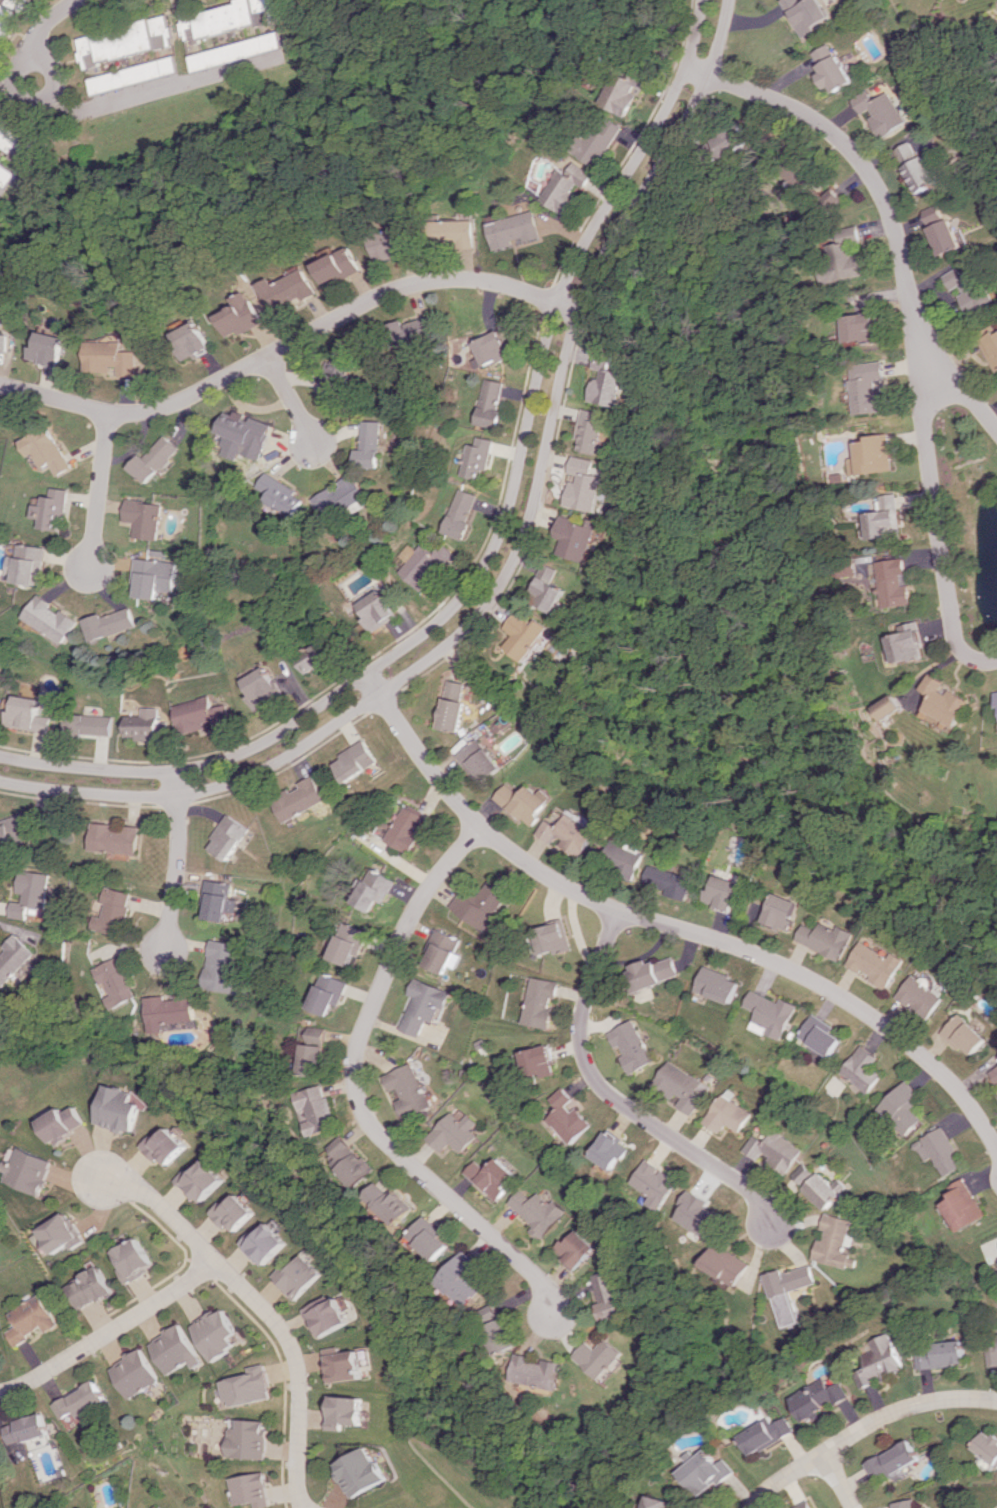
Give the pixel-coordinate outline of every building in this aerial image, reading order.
[(25,12),(0,0),(0,63),(25,12)] [(27,11),(32,0),(2,0),(27,11)] [(194,8),(182,10),(189,42),(280,22),(275,0),(239,0),(239,4),(195,14),(194,8)] [(803,2),(802,0),(784,0),(805,38),(820,30),(817,25),(832,17),(823,0),(807,0),(803,2)] [(79,38),(87,67),(176,46),(169,16),(79,38)] [(194,54),(198,69),(288,48),(284,33),(194,54)] [(814,53),(824,72),(822,73),(833,94),(854,82),(833,42),(814,53)] [(93,77),(97,93),(183,72),(179,56),(93,77)] [(640,91),(644,92),(650,80),(631,71),(628,78),(617,72),(602,103),(628,116),(640,91)] [(862,114),(867,111),(884,137),(908,121),(888,91),(874,100),(867,89),(852,99),(862,114)] [(18,154),(34,130),(0,107),(0,142),(18,154)] [(600,167),(624,125),(602,112),(578,155),(600,167)] [(715,136),(722,156),(756,145),(749,124),(715,136)] [(913,139),(895,150),(921,193),(939,183),(913,139)] [(25,163),(34,153),(26,146),(17,156),(25,163)] [(823,176),(802,156),(787,172),(809,192),(823,176)] [(0,158),(0,179),(12,187),(22,173),(0,158)] [(566,214),(582,185),(586,187),(594,173),(573,162),(567,173),(557,168),(540,201),(566,214)] [(826,195),(834,206),(846,199),(838,187),(826,195)] [(541,239),(534,210),(486,220),(493,249),(541,239)] [(433,221),(434,245),(473,244),(472,220),(433,221)] [(414,253),(408,226),(370,234),(375,261),(414,253)] [(869,274),(856,226),(835,232),(838,242),(828,245),(838,282),(869,274)] [(361,269),(350,246),(315,264),(327,287),(361,269)] [(943,275),(951,290),(956,288),(971,314),(991,303),(974,274),(965,279),(958,267),(943,275)] [(275,314),(318,294),(306,268),(276,282),(274,277),(260,283),(275,314)] [(229,337),(240,331),(241,334),(265,323),(250,290),(233,298),(237,307),(219,315),(229,337)] [(844,317),(849,347),(882,341),(877,311),(844,317)] [(388,323),(394,346),(432,338),(427,316),(403,322),(402,320),(388,323)] [(214,348),(200,321),(175,334),(189,361),(214,348)] [(510,356),(499,330),(473,341),(483,367),(510,356)] [(31,360),(62,366),(67,336),(41,332),(39,347),(33,346),(31,360)] [(996,372),(996,332),(980,341),(996,372)] [(8,352),(9,335),(0,334),(0,351),(8,352)] [(114,372),(114,366),(121,366),(121,376),(139,376),(139,351),(125,351),(125,341),(89,341),(89,372),(114,372)] [(592,401),(623,407),(630,372),(614,369),(617,355),(600,352),(596,368),(605,370),(604,378),(597,377),(592,401)] [(316,390),(340,397),(351,360),(333,354),(326,374),(321,373),(316,390)] [(859,415),(889,411),(886,385),(879,386),(878,378),(886,377),(884,361),(852,365),(859,415)] [(498,428),(502,410),(498,409),(504,382),(484,378),(475,423),(498,428)] [(604,453),(608,419),(602,419),(603,410),(584,408),(580,438),(583,439),(582,450),(604,453)] [(240,452),(261,459),(272,425),(251,418),(250,420),(226,412),(220,431),(228,434),(221,453),(238,459),(240,452)] [(356,467),(381,467),(381,421),(361,421),(361,448),(357,447),(356,467)] [(75,467),(50,425),(21,441),(30,456),(36,452),(45,468),(52,464),(59,477),(75,467)] [(860,442),(863,474),(897,470),(893,433),(871,435),(871,440),(860,442)] [(143,454),(130,466),(148,483),(180,449),(166,435),(145,456),(143,454)] [(461,475),(485,480),(494,439),(476,436),(474,444),(468,443),(461,475)] [(367,497),(358,475),(321,490),(330,513),(367,497)] [(477,494),(459,488),(444,532),(467,540),(472,524),(468,522),(477,494)] [(870,512),(873,537),(906,534),(901,494),(883,495),(885,510),(870,512)] [(162,504),(128,499),(125,521),(136,522),(134,537),(158,540),(162,504)] [(589,562),(601,520),(594,518),(592,524),(563,515),(557,537),(564,539),(560,554),(589,562)] [(399,572),(424,592),(455,554),(441,543),(433,553),(422,543),(417,550),(409,544),(400,555),(408,561),(399,572)] [(12,573),(19,574),(18,583),(45,585),(48,547),(23,544),(21,556),(14,555),(12,573)] [(134,596),(159,599),(160,590),(175,592),(178,562),(138,558),(134,596)] [(882,560),(886,607),(915,605),(910,558),(882,560)] [(557,612),(569,590),(555,582),(562,570),(548,562),(529,597),(557,612)] [(372,631),(396,618),(381,590),(357,603),(372,631)] [(81,620),(55,606),(57,602),(41,594),(27,620),(69,642),(81,620)] [(93,641),(138,626),(131,607),(105,616),(104,613),(86,619),(93,641)] [(552,627),(540,618),(536,623),(520,610),(506,627),(515,635),(506,646),(524,661),(552,627)] [(897,663),(929,657),(922,621),(896,626),(898,635),(891,636),(897,663)] [(306,674),(333,661),(323,641),(296,655),(306,674)] [(257,709),(283,695),(266,666),(241,681),(257,709)] [(972,701),(945,687),(948,681),(932,673),(924,689),(935,695),(926,713),(957,729),(972,701)] [(469,684),(449,679),(439,728),(459,732),(469,684)] [(875,707),(885,721),(904,708),(895,694),(875,707)] [(39,699),(15,695),(13,711),(8,710),(6,726),(50,732),(52,717),(37,715),(39,699)] [(206,728),(204,722),(212,721),(214,728),(231,724),(226,705),(212,708),(210,696),(174,705),(181,734),(206,728)] [(136,740),(167,739),(167,722),(159,722),(159,707),(142,707),(143,716),(126,716),(127,736),(136,736),(136,740)] [(112,735),(113,716),(66,714),(65,733),(112,735)] [(458,755),(482,783),(502,766),(478,738),(458,755)] [(343,755),(345,759),(337,765),(350,783),(381,761),(366,739),(343,755)] [(301,783),(303,788),(294,793),(292,788),(274,798),(287,822),(329,800),(316,775),(301,783)] [(531,825),(552,797),(541,789),(538,793),(527,785),(520,794),(506,783),(494,798),(531,825)] [(423,835),(432,816),(408,803),(388,841),(413,854),(423,835)] [(1,827),(0,827),(0,850),(1,852),(32,840),(22,814),(0,823),(0,825),(1,827)] [(252,827),(229,814),(215,838),(218,840),(213,849),(232,861),(252,827)] [(538,831),(581,855),(594,831),(565,815),(558,827),(544,820),(538,831)] [(93,852),(141,854),(142,827),(115,826),(115,824),(95,822),(93,852)] [(634,873),(644,847),(627,841),(625,844),(601,835),(592,857),(634,873)] [(649,864),(642,886),(686,899),(693,877),(649,864)] [(396,879),(374,868),(357,903),(380,913),(396,879)] [(21,892),(26,893),(25,902),(15,901),(13,917),(30,919),(32,907),(47,909),(52,874),(23,870),(21,892)] [(731,910),(739,882),(711,875),(705,901),(716,904),(715,906),(731,910)] [(462,891),(451,907),(488,932),(513,894),(490,879),(476,900),(462,891)] [(235,883),(208,880),(205,903),(210,904),(208,918),(230,921),(231,911),(240,912),(242,899),(233,898),(235,883)] [(135,893),(109,887),(106,902),(109,903),(106,917),(99,915),(96,929),(125,936),(135,893)] [(797,902),(772,892),(761,921),(787,931),(792,920),(790,919),(797,902)] [(571,949),(564,921),(534,929),(541,957),(571,949)] [(353,966),(357,956),(362,957),(372,931),(347,922),(333,958),(353,966)] [(794,939),(839,961),(853,932),(837,924),(835,929),(819,922),(815,930),(802,924),(794,939)] [(423,965),(446,974),(449,966),(456,968),(462,955),(456,953),(462,939),(438,929),(423,965)] [(4,989),(38,953),(18,934),(5,947),(0,952),(0,985),(4,989)] [(241,943),(214,939),(207,988),(243,993),(245,978),(236,977),(241,943)] [(846,965),(869,977),(868,980),(887,990),(904,959),(890,952),(888,957),(858,941),(846,965)] [(679,977),(673,956),(648,964),(647,960),(629,965),(636,990),(679,977)] [(97,968),(104,984),(109,982),(114,995),(108,998),(113,1009),(140,997),(122,957),(97,968)] [(695,991),(732,1004),(740,979),(703,967),(695,991)] [(333,1016),(338,1004),(343,1006),(352,982),(326,972),(313,1008),(333,1016)] [(927,1021),(944,998),(912,974),(895,997),(927,1021)] [(559,981),(530,977),(524,1024),(550,1027),(553,1007),(549,1007),(551,998),(556,999),(559,981)] [(402,1030),(421,1036),(426,1019),(434,1022),(439,1007),(444,1009),(451,991),(414,978),(408,994),(413,996),(402,1030)] [(782,1041),(797,1005),(780,998),(779,1002),(750,990),(744,1007),(756,1012),(750,1027),(782,1041)] [(148,997),(150,1039),(165,1038),(165,1023),(197,1021),(195,993),(179,994),(179,999),(169,1000),(168,995),(148,997)] [(973,1055),(988,1039),(960,1013),(941,1033),(961,1051),(965,1047),(973,1055)] [(799,1036),(831,1057),(843,1038),(832,1032),(835,1027),(813,1014),(799,1036)] [(631,1074),(655,1062),(634,1019),(608,1032),(615,1048),(621,1045),(625,1054),(622,1056),(631,1074)] [(306,1075),(328,1075),(328,1036),(307,1035),(306,1075)] [(556,1074),(546,1044),(520,1052),(530,1082),(556,1074)] [(880,1056),(860,1044),(842,1075),(872,1093),(883,1074),(873,1068),(880,1056)] [(712,1084),(667,1061),(654,1086),(681,1100),(678,1106),(695,1115),(712,1084)] [(391,1091),(399,1088),(403,1099),(399,1101),(406,1119),(432,1109),(414,1063),(385,1074),(391,1091)] [(912,1108),(923,1097),(907,1080),(879,1108),(906,1137),(924,1120),(912,1108)] [(133,1133),(140,1103),(132,1101),(134,1092),(105,1084),(95,1124),(133,1133)] [(298,1092),(303,1109),(311,1107),(314,1120),(307,1122),(311,1136),(336,1129),(334,1120),(338,1119),(329,1084),(298,1092)] [(572,1145),(594,1124),(577,1107),(573,1112),(567,1105),(574,1098),(563,1087),(550,1099),(560,1108),(548,1119),(572,1145)] [(721,1133),(726,1124),(740,1132),(752,1113),(722,1094),(704,1122),(721,1133)] [(54,1145),(88,1126),(76,1106),(65,1112),(62,1108),(41,1120),(54,1145)] [(471,1129),(477,1122),(467,1113),(461,1120),(451,1112),(428,1138),(443,1151),(451,1143),(462,1153),(478,1135),(471,1129)] [(914,1143),(925,1161),(933,1157),(944,1177),(963,1166),(955,1153),(958,1152),(943,1126),(914,1143)] [(151,1135),(141,1145),(165,1167),(186,1145),(167,1127),(155,1139),(151,1135)] [(631,1147),(624,1142),(626,1140),(609,1129),(592,1156),(616,1171),(631,1147)] [(803,1148),(773,1130),(766,1142),(753,1135),(744,1151),(763,1161),(764,1160),(789,1174),(803,1148)] [(336,1163),(359,1188),(379,1169),(346,1135),(332,1148),(342,1158),(336,1163)] [(55,1161),(21,1147),(14,1163),(7,1160),(2,1170),(8,1172),(5,1180),(40,1195),(55,1161)] [(519,1177),(498,1157),(487,1169),(477,1160),(467,1172),(498,1200),(519,1177)] [(683,1181),(650,1159),(635,1182),(655,1196),(649,1206),(661,1214),(683,1181)] [(224,1179),(204,1160),(190,1174),(185,1169),(175,1180),(200,1204),(224,1179)] [(816,1174),(806,1163),(794,1173),(805,1185),(816,1174)] [(840,1178),(835,1184),(821,1172),(805,1190),(828,1210),(849,1186),(840,1178)] [(956,1232),(985,1216),(964,1178),(945,1188),(951,1198),(940,1204),(956,1232)] [(401,1227),(418,1207),(399,1189),(394,1194),(381,1182),(368,1196),(401,1227)] [(568,1211),(555,1199),(551,1203),(539,1192),(533,1199),(522,1189),(511,1202),(537,1226),(533,1231),(543,1240),(568,1211)] [(221,1201),(209,1212),(224,1228),(229,1223),(236,1231),(255,1213),(237,1193),(224,1205),(221,1201)] [(36,1229),(51,1254),(67,1244),(70,1249),(84,1241),(66,1211),(36,1229)] [(814,1260),(855,1270),(858,1256),(844,1253),(852,1220),(827,1213),(821,1238),(819,1238),(814,1260)] [(444,1235),(447,1232),(430,1215),(411,1235),(439,1261),(455,1245),(444,1235)] [(240,1243),(265,1266),(288,1241),(268,1222),(257,1234),(252,1230),(240,1243)] [(599,1248),(579,1228),(559,1249),(579,1268),(599,1248)] [(111,1251),(120,1267),(115,1270),(123,1284),(153,1267),(135,1237),(111,1251)] [(705,1267),(740,1285),(752,1262),(717,1243),(705,1267)] [(484,1265),(468,1250),(441,1280),(471,1307),(488,1289),(474,1276),(484,1265)] [(289,1269),(285,1265),(274,1275),(298,1300),(325,1274),(305,1254),(289,1269)] [(766,1274),(783,1327),(800,1322),(791,1292),(817,1283),(811,1264),(785,1273),(783,1269),(766,1274)] [(80,1310),(112,1291),(97,1266),(65,1285),(80,1310)] [(595,1275),(605,1320),(626,1316),(616,1270),(595,1275)] [(321,1338),(353,1323),(339,1293),(307,1309),(321,1338)] [(58,1325),(40,1294),(7,1313),(15,1326),(5,1332),(13,1345),(42,1328),(44,1332),(58,1325)] [(525,1345),(510,1318),(508,1319),(499,1303),(483,1312),(507,1354),(525,1345)] [(211,1361),(237,1346),(232,1338),(239,1334),(223,1306),(190,1325),(211,1361)] [(167,1375),(189,1361),(194,1369),(203,1363),(178,1323),(147,1343),(167,1375)] [(870,1340),(874,1351),(860,1356),(864,1367),(855,1371),(860,1386),(903,1370),(889,1333),(870,1340)] [(985,1335),(987,1366),(996,1365),(996,1334),(985,1335)] [(629,1353),(612,1337),(601,1349),(593,1341),(579,1356),(605,1380),(629,1353)] [(915,1344),(916,1368),(964,1365),(963,1342),(915,1344)] [(367,1378),(362,1349),(345,1352),(344,1346),(326,1348),(332,1383),(367,1378)] [(127,1399),(160,1381),(140,1347),(108,1366),(127,1399)] [(518,1381),(564,1389),(569,1363),(549,1359),(548,1364),(536,1362),(537,1355),(523,1353),(518,1381)] [(249,1367),(250,1374),(221,1380),(226,1407),(273,1399),(267,1363),(249,1367)] [(848,1397),(840,1381),(829,1387),(824,1377),(812,1383),(826,1409),(848,1397)] [(72,1412),(75,1418),(106,1401),(95,1380),(68,1395),(68,1394),(51,1404),(59,1419),(72,1412)] [(803,1423),(825,1412),(811,1385),(789,1396),(803,1423)] [(365,1397),(334,1396),(334,1406),(329,1406),(328,1429),(342,1429),(343,1424),(364,1425),(365,1397)] [(2,1425),(12,1461),(27,1457),(23,1442),(48,1434),(42,1413),(2,1425)] [(794,1432),(786,1416),(772,1423),(769,1418),(739,1434),(750,1455),(794,1432)] [(226,1457),(266,1459),(267,1434),(265,1434),(265,1421),(227,1419),(226,1457)] [(983,1430),(971,1448),(996,1466),(996,1440),(983,1430)] [(920,1460),(909,1439),(865,1463),(873,1479),(888,1471),(890,1476),(920,1460)] [(335,1463),(351,1498),(387,1481),(370,1446),(335,1463)] [(736,1471),(725,1458),(720,1462),(708,1448),(698,1456),(693,1450),(685,1457),(691,1463),(681,1472),(702,1496),(717,1482),(720,1485),(736,1471)] [(268,1506),(264,1472),(227,1477),(231,1505),(252,1502),(253,1507),(268,1506)] [(681,1503),(652,1495),(648,1507),(679,1507),(681,1503)] [(914,1498),(891,1502),(892,1507),(915,1507),(914,1498)]
